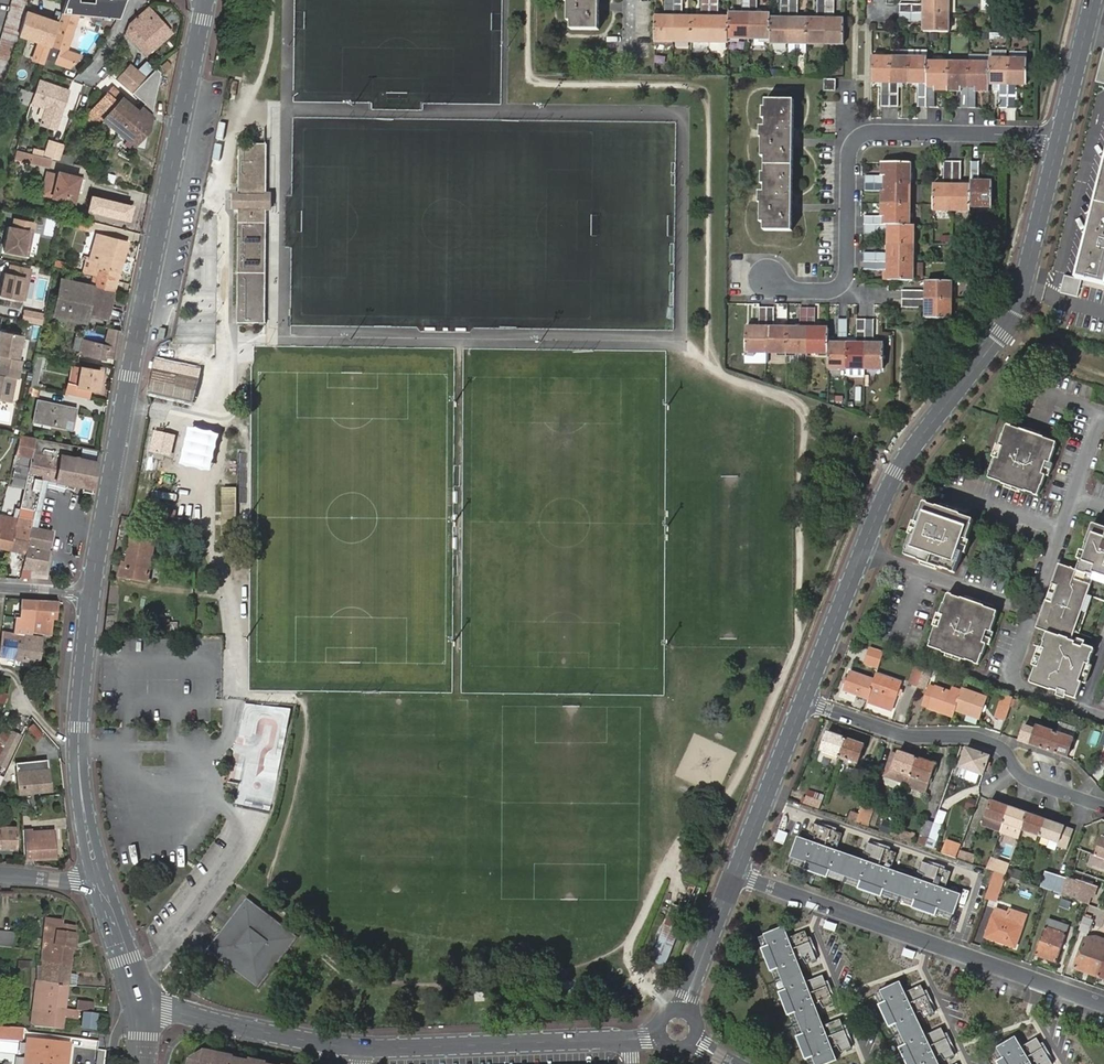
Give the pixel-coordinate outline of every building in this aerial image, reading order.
[(4,73),(10,58),(27,0),(11,0),(0,39),(0,84),(4,73)] [(50,44),(60,48),(64,49),(77,14),(119,17),(125,0),(65,0),(57,22),(50,44)] [(570,6),(573,5),(573,24),(575,25),(575,32),(603,32),(603,0),(570,0),(570,6)] [(732,45),(732,40),(773,41),(773,46),(791,47),(845,47),(845,22),(835,22),(835,0),(818,0),(818,22),(800,21),(800,0),(783,0),(782,21),(773,21),(773,16),(762,15),(762,0),(745,0),(744,15),(733,14),(733,21),(721,20),(721,0),(704,0),(704,20),(685,20),(685,0),(668,0),(668,19),(659,19),(658,44),(732,45)] [(922,4),(898,4),(898,21),(922,21),(922,33),(948,33),(949,0),(922,0),(922,4)] [(147,7),(130,22),(142,35),(135,42),(146,54),(171,31),(154,12),(153,13),(147,7)] [(29,36),(50,44),(57,22),(36,14),(29,36)] [(64,49),(60,48),(55,63),(68,67),(79,54),(64,49)] [(10,58),(4,73),(0,84),(0,94),(10,58)] [(908,61),(891,61),(872,61),(872,85),(881,85),(881,109),(899,110),(899,85),(908,86),(918,85),(918,110),(935,110),(936,90),(961,90),(961,94),(960,110),(975,111),(975,91),(990,91),(990,87),(999,87),(999,111),(1014,111),(1015,87),(1027,87),(1028,62),(1008,62),(991,62),(991,66),(927,64),(927,61),(911,61),(908,61)] [(129,63),(117,76),(131,89),(142,75),(129,63)] [(150,77),(140,88),(138,86),(134,91),(144,99),(158,83),(150,77)] [(48,83),(37,79),(34,88),(32,94),(30,103),(39,106),(56,112),(63,90),(47,84),(48,83)] [(827,83),(827,94),(837,94),(837,83),(827,83)] [(103,118),(117,130),(137,109),(111,86),(92,108),(84,117),(95,127),(103,118)] [(770,160),(770,175),(767,176),(767,188),(769,188),(769,194),(762,194),(762,207),(767,207),(766,225),(768,225),(768,233),(795,234),(797,103),(771,102),(771,110),(769,110),(768,121),(771,121),(770,128),(763,129),(763,141),(768,141),(767,160),(770,160)] [(56,112),(39,106),(34,123),(50,128),(56,112)] [(155,120),(139,106),(137,109),(117,130),(133,145),(155,120)] [(50,157),(58,159),(62,145),(47,141),(43,155),(50,157)] [(240,147),(239,197),(267,198),(268,147),(240,147)] [(31,152),(15,148),(13,157),(29,161),(31,152)] [(43,155),(31,152),(29,161),(48,165),(50,157),(43,155)] [(951,213),(971,212),(970,209),(991,209),(991,184),(979,185),(979,164),(971,164),(971,188),(961,188),(961,164),(944,164),(944,188),(934,188),(934,213),(951,213)] [(1075,278),(1103,286),(1103,165),(1075,278)] [(866,238),(889,238),(889,247),(889,256),(866,256),(866,273),(889,274),(889,283),(915,284),(915,265),(915,228),(912,228),(912,208),(912,188),(912,166),(886,166),(886,180),(867,179),(867,194),(881,194),(886,194),(886,207),(886,219),(866,219),(866,238)] [(52,196),(57,174),(46,172),(42,193),(52,196)] [(57,174),(52,196),(72,200),(75,188),(80,190),(83,178),(58,172),(57,174)] [(135,206),(90,195),(86,211),(131,223),(135,206)] [(237,326),(266,326),(267,212),(239,212),(237,326)] [(29,257),(35,224),(14,221),(13,230),(9,229),(4,252),(29,257)] [(116,279),(127,241),(94,232),(84,271),(96,274),(116,279)] [(25,301),(32,269),(11,265),(9,274),(5,273),(1,296),(25,301)] [(89,272),(84,271),(77,296),(64,293),(61,305),(85,312),(93,284),(96,274),(89,272)] [(114,290),(116,279),(96,274),(93,284),(114,290)] [(927,320),(951,320),(951,301),(951,283),(927,283),(928,292),(903,293),(903,309),(927,309),(927,320)] [(93,284),(85,312),(107,318),(115,290),(114,290),(93,284)] [(1056,318),(1058,307),(1049,305),(1047,316),(1056,318)] [(24,309),(22,322),(42,324),(44,312),(24,309)] [(792,331),(778,331),(778,310),(764,310),(763,331),(750,331),(750,355),(770,355),(810,355),(831,356),(831,359),(831,370),(885,371),(886,346),(877,347),(877,321),(860,321),(860,346),(850,346),(850,321),(842,321),(843,346),(831,346),(831,331),(820,331),(819,310),(804,310),(804,331),(792,331)] [(116,358),(121,329),(108,327),(104,343),(94,340),(88,339),(82,337),(79,352),(105,358),(106,355),(116,358)] [(0,332),(0,401),(15,404),(20,379),(19,379),(22,361),(18,361),(23,336),(0,332)] [(43,354),(36,353),(32,370),(30,386),(40,388),(41,383),(37,383),(43,354)] [(153,361),(148,392),(194,402),(200,371),(153,361)] [(81,367),(78,385),(69,383),(68,392),(89,397),(90,387),(98,388),(101,370),(81,367)] [(37,400),(33,421),(63,428),(66,415),(75,417),(77,408),(37,400)] [(1008,424),(1001,444),(1005,446),(1001,457),(997,456),(990,477),(1040,494),(1047,474),(1043,473),(1047,461),(1051,462),(1059,442),(1032,432),(1029,441),(1023,439),(1026,430),(1008,424)] [(1032,432),(1026,430),(1023,439),(1029,441),(1032,432)] [(175,438),(155,434),(151,452),(171,457),(175,438)] [(40,439),(20,435),(16,454),(26,456),(29,457),(28,462),(26,475),(28,475),(32,476),(42,478),(91,488),(95,468),(77,464),(78,461),(37,453),(40,439)] [(1047,474),(1051,462),(1047,461),(1043,473),(1047,474)] [(42,478),(28,475),(21,507),(35,510),(42,478)] [(225,488),(225,544),(238,544),(239,510),(238,488),(225,488)] [(158,508),(162,492),(153,490),(149,506),(158,508)] [(924,502),(917,521),(921,523),(917,535),(913,534),(905,555),(956,573),(963,552),(959,551),(963,538),(968,540),(975,520),(949,511),(946,519),(939,516),(942,508),(924,502)] [(949,511),(942,508),(939,516),(946,519),(949,511)] [(177,510),(165,509),(164,515),(176,517),(177,510)] [(9,550),(17,518),(0,513),(0,548),(9,550)] [(30,527),(32,519),(18,516),(17,518),(17,520),(9,550),(25,554),(30,527)] [(921,523),(917,521),(913,534),(917,535),(921,523)] [(1094,524),(1085,551),(1089,553),(1087,561),(1082,559),(1078,570),(1060,564),(1054,583),(1059,585),(1056,594),(1050,592),(1037,629),(1048,632),(1043,648),(1047,650),(1040,668),(1036,666),(1030,683),(1059,693),(1060,689),(1069,692),(1067,696),(1078,699),(1084,683),(1080,682),(1086,664),(1090,665),(1096,649),(1085,645),(1084,648),(1077,645),(1078,643),(1072,641),(1088,595),(1083,593),(1086,583),(1092,585),(1095,577),(1097,571),(1103,574),(1103,527),(1094,524)] [(25,554),(22,569),(45,571),(53,532),(30,527),(25,554)] [(134,538),(129,564),(125,563),(123,578),(150,582),(157,543),(134,538)] [(963,552),(968,540),(963,538),(959,551),(963,552)] [(1103,580),(1103,574),(1097,571),(1095,577),(1103,580)] [(1054,583),(1050,592),(1056,594),(1059,585),(1054,583)] [(1088,595),(1092,585),(1086,583),(1083,593),(1088,595)] [(948,594),(941,615),(945,616),(941,628),(937,627),(929,647),(980,664),(987,644),(982,643),(987,631),(991,632),(998,612),(973,603),(970,611),(963,609),(965,600),(948,594)] [(58,601),(22,598),(20,617),(16,617),(13,633),(18,634),(32,636),(32,631),(43,632),(52,634),(54,618),(56,618),(58,601)] [(973,603),(965,600),(963,609),(970,611),(973,603)] [(945,616),(941,615),(937,627),(941,628),(945,616)] [(2,631),(0,648),(0,655),(15,657),(18,634),(13,633),(2,631)] [(987,644),(991,632),(987,631),(982,643),(987,644)] [(18,634),(15,657),(39,661),(42,638),(32,636),(18,634)] [(1043,648),(1036,666),(1040,668),(1047,650),(1043,648)] [(881,661),(884,654),(876,651),(873,658),(881,661)] [(1084,683),(1090,665),(1086,664),(1080,682),(1084,683)] [(918,688),(924,672),(916,670),(911,685),(918,688)] [(868,700),(875,680),(851,671),(844,691),(868,700)] [(931,675),(924,672),(918,688),(926,691),(931,675)] [(902,683),(877,674),(875,680),(868,700),(867,702),(892,710),(902,683)] [(929,708),(954,716),(956,710),(961,697),(936,688),(934,692),(929,690),(924,701),(930,703),(929,708)] [(987,699),(963,690),(961,697),(956,710),(980,719),(987,699)] [(1011,708),(1014,699),(1007,697),(1003,705),(1011,708)] [(1021,702),(1014,699),(1011,708),(1018,711),(1021,702)] [(0,761),(0,780),(14,752),(12,751),(21,733),(22,733),(29,720),(22,716),(6,748),(7,748),(0,761)] [(39,739),(44,732),(33,722),(27,729),(39,739)] [(1049,751),(1055,733),(1036,726),(1030,745),(1049,751)] [(821,750),(839,756),(846,738),(827,732),(821,750)] [(1075,739),(1055,733),(1049,751),(1068,758),(1075,739)] [(846,738),(839,756),(857,763),(864,745),(846,738)] [(990,756),(966,748),(960,767),(984,775),(990,756)] [(907,784),(917,758),(898,751),(897,755),(894,762),(890,760),(884,776),(907,784)] [(250,779),(254,755),(240,754),(237,777),(250,779)] [(17,760),(19,791),(50,788),(47,758),(17,760)] [(936,765),(917,758),(907,784),(907,786),(926,793),(936,765)] [(809,790),(804,803),(819,808),(824,795),(809,790)] [(965,808),(975,810),(978,800),(969,797),(965,808)] [(1009,807),(991,800),(985,817),(1003,823),(1009,807)] [(1029,814),(1009,807),(1003,823),(1022,830),(1029,814)] [(848,819),(856,822),(859,815),(851,812),(848,819)] [(1022,830),(1041,837),(1047,821),(1029,814),(1022,830)] [(859,815),(856,822),(864,825),(866,817),(859,815)] [(1003,823),(985,817),(982,826),(1000,832),(1003,823)] [(918,844),(926,847),(934,824),(934,822),(927,819),(918,844)] [(1047,821),(1041,837),(1059,843),(1058,847),(1068,850),(1075,830),(1047,821)] [(1022,830),(1003,823),(1000,832),(1019,839),(1022,830)] [(934,824),(926,847),(933,849),(935,841),(937,842),(942,826),(934,824)] [(812,833),(830,844),(837,844),(840,834),(815,825),(812,833)] [(18,848),(18,826),(0,826),(0,848),(18,848)] [(24,831),(25,857),(57,855),(55,830),(24,831)] [(901,835),(900,839),(905,841),(912,843),(914,836),(902,832),(901,835)] [(790,857),(954,914),(960,896),(797,838),(790,857)] [(1103,859),(1103,839),(1102,838),(1095,856),(1103,859)] [(943,853),(956,857),(960,847),(947,842),(943,853)] [(1002,855),(1008,858),(1012,846),(1006,844),(1002,855)] [(867,852),(884,862),(891,863),(894,853),(869,845),(867,852)] [(961,850),(958,858),(972,863),(975,855),(961,850)] [(994,860),(990,871),(995,872),(999,873),(1005,876),(1009,866),(994,860)] [(920,871),(937,881),(945,882),(948,873),(923,864),(920,871)] [(1039,885),(1060,893),(1066,877),(1044,869),(1039,885)] [(987,870),(983,882),(989,884),(993,873),(987,870)] [(1066,877),(1060,893),(1091,904),(1097,887),(1066,877)] [(990,886),(985,901),(994,904),(1000,889),(990,886)] [(300,937),(249,898),(210,949),(260,988),(300,937)] [(673,906),(652,963),(664,968),(685,910),(673,906)] [(995,909),(993,917),(1006,922),(1008,914),(995,909)] [(1006,922),(993,917),(985,937),(1015,947),(1026,916),(1009,910),(1008,914),(1006,922)] [(41,980),(68,983),(72,953),(75,926),(58,924),(58,920),(50,918),(49,922),(47,922),(42,961),(43,961),(42,970),(41,980)] [(1085,918),(1080,931),(1088,934),(1093,921),(1085,918)] [(1049,921),(1037,955),(1057,962),(1069,929),(1049,921)] [(817,1063),(827,1063),(836,1061),(783,928),(765,935),(817,1063)] [(3,933),(1,946),(14,947),(15,935),(6,934),(3,933)] [(796,946),(807,963),(815,959),(804,934),(795,937),(796,946)] [(1099,977),(1103,962),(1103,947),(1085,941),(1075,968),(1099,977)] [(814,989),(825,1007),(832,1003),(822,978),(813,982),(814,989)] [(65,1008),(68,983),(41,980),(38,980),(37,979),(34,1010),(53,1013),(54,1006),(65,1008)] [(916,1063),(937,1063),(898,982),(880,990),(916,1063)] [(914,1000),(925,1016),(932,1013),(920,988),(912,992),(914,1000)] [(88,1011),(94,1012),(94,1004),(81,1002),(80,1010),(85,1011),(88,1011)] [(77,1018),(79,1010),(65,1008),(54,1006),(53,1013),(34,1010),(32,1025),(62,1029),(64,1016),(77,1018)] [(97,1024),(99,1013),(94,1012),(88,1011),(85,1011),(83,1022),(97,1024)] [(832,1034),(843,1051),(850,1047),(840,1021),(830,1026),(832,1034)] [(929,1027),(933,1042),(945,1059),(953,1055),(937,1023),(929,1027)] [(0,1027),(0,1038),(22,1039),(23,1029),(0,1027)] [(29,1038),(26,1058),(36,1059),(36,1063),(67,1063),(70,1043),(29,1038)] [(1008,1063),(1030,1063),(1014,1038),(998,1047),(1008,1063)] [(1040,1063),(1051,1063),(1037,1040),(1028,1046),(1031,1052),(1040,1063)] [(249,1061),(203,1052),(194,1058),(190,1057),(189,1063),(264,1063),(249,1061)]
